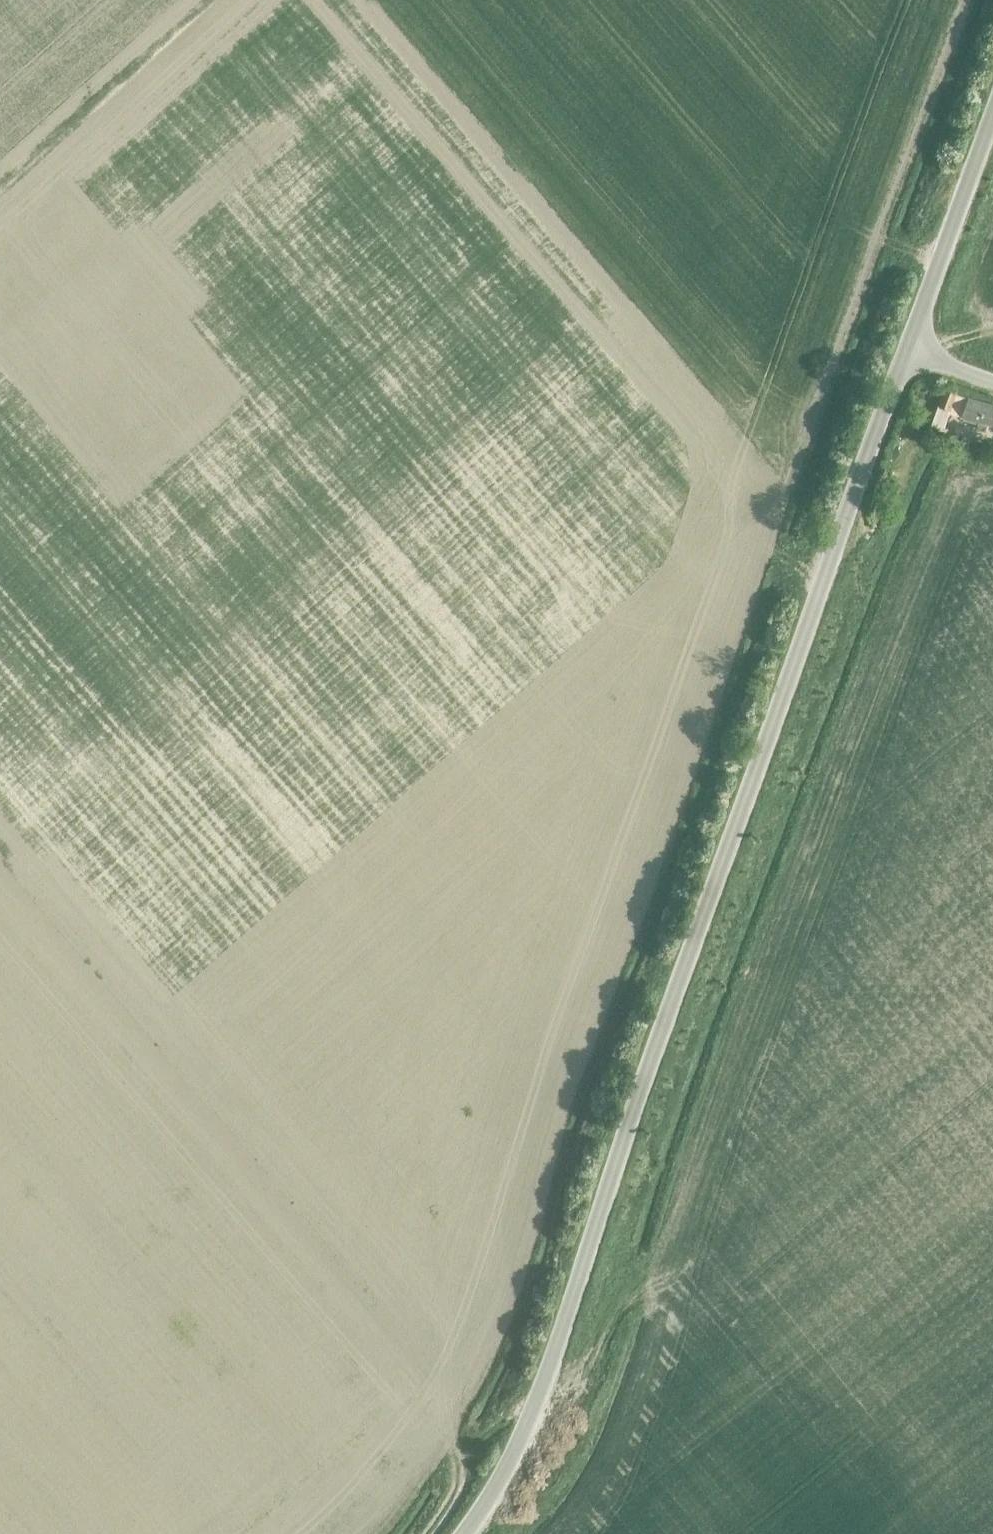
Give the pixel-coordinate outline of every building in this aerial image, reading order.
[(945,388),(936,408),(930,424),(937,427),(944,407),(948,408),(947,412),(978,421),(976,428),(985,431),(987,423),(991,425),(992,420),(992,405),(955,395),(956,392),(945,388)]
